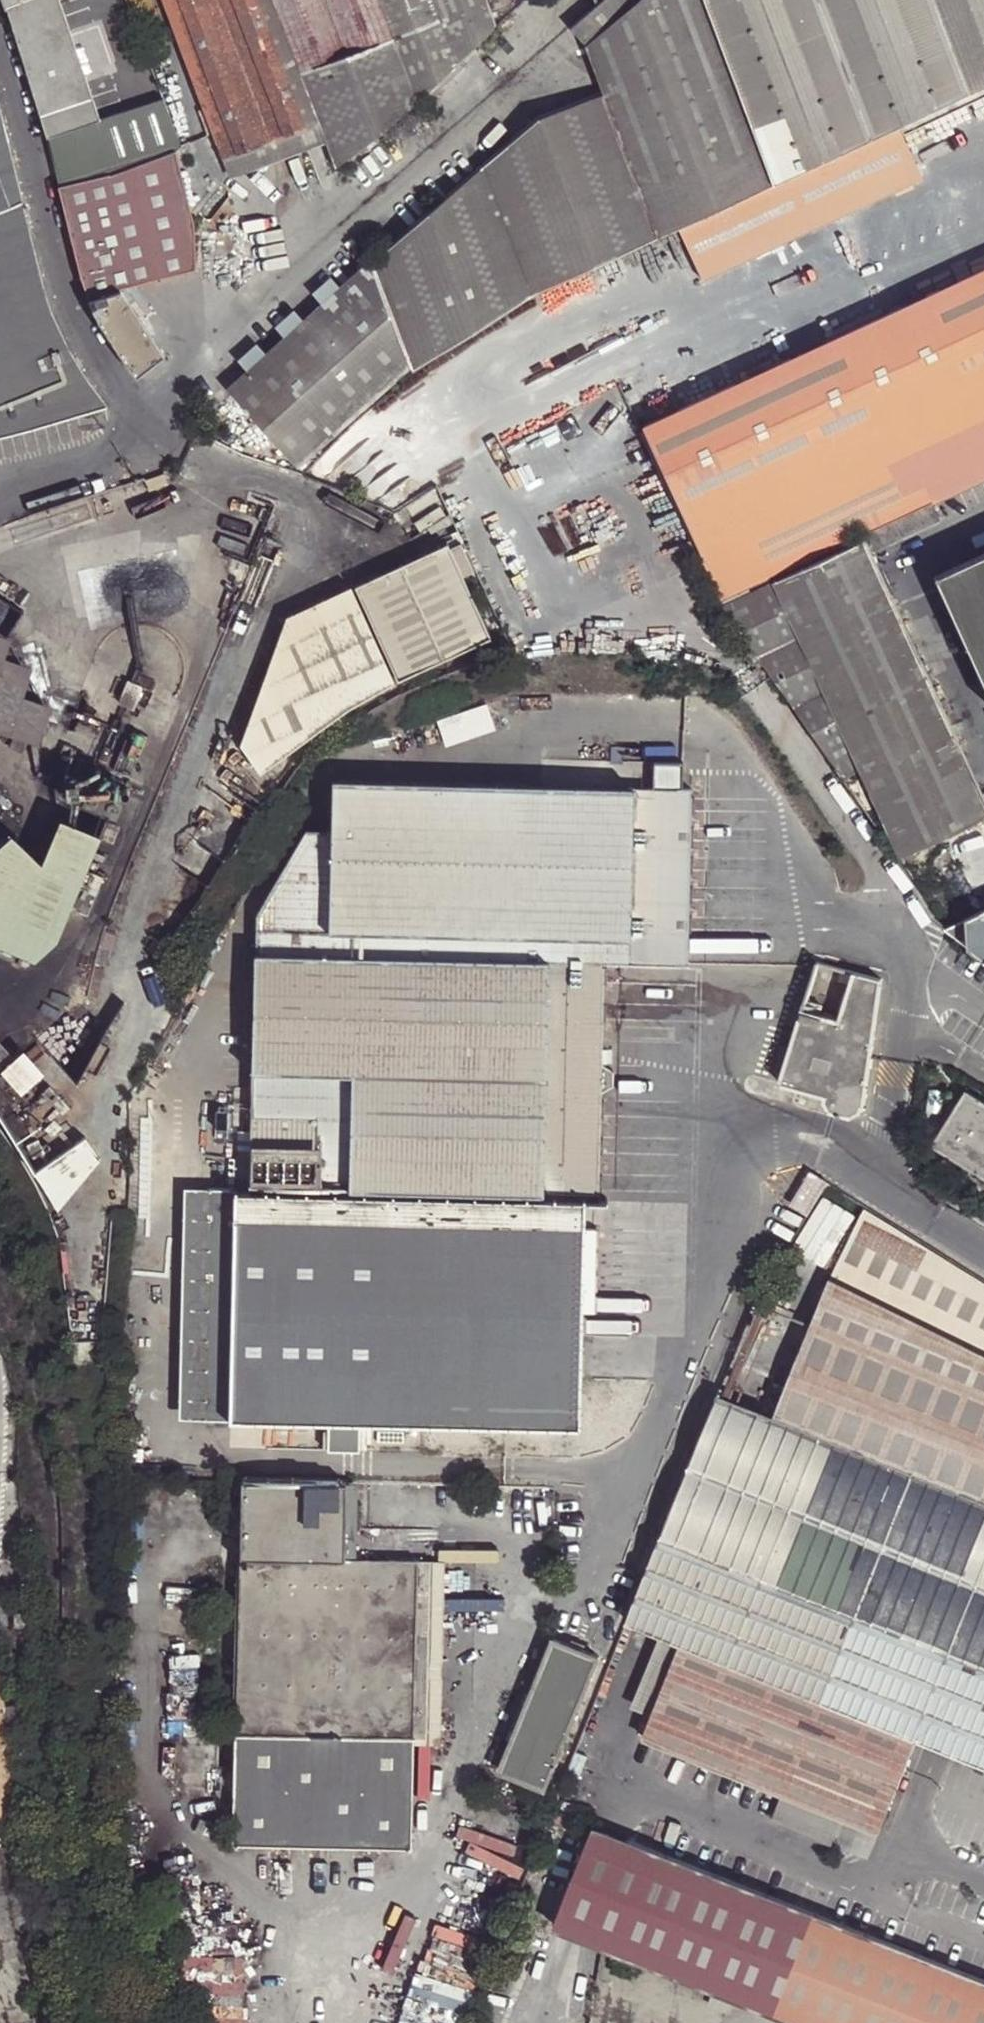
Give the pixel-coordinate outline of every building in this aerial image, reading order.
[(5,5),(9,17),(37,93),(59,187),(111,177),(175,152),(182,149),(163,99),(101,122),(58,0),(4,0),(5,5)] [(300,75),(272,0),(164,0),(224,158),(318,121),(300,75)] [(391,40),(376,0),(272,0),(300,75),(391,40)] [(391,40),(441,22),(433,0),(376,0),(391,40)] [(496,25),(491,11),(486,0),(433,0),(441,22),(391,40),(416,103),(453,65),(496,25)] [(491,11),(510,4),(509,0),(486,0),(491,11)] [(772,183),(702,0),(603,0),(595,7),(573,26),(589,46),(605,94),(659,237),(678,228),(772,183)] [(772,183),(787,175),(901,123),(983,84),(983,0),(702,0),(772,183)] [(336,167),(416,103),(391,40),(300,75),(318,121),(325,139),(336,167)] [(411,365),(413,370),(506,311),(659,237),(605,94),(536,121),(373,264),(411,365)] [(22,204),(0,113),(0,212),(22,204)] [(231,176),(325,139),(318,121),(224,158),(231,176)] [(924,173),(901,123),(787,175),(772,183),(678,228),(701,277),(924,173)] [(111,177),(59,187),(89,302),(107,340),(129,376),(160,357),(121,291),(191,270),(180,223),(193,219),(175,152),(111,177)] [(2,435),(67,418),(67,417),(59,388),(87,382),(62,340),(44,295),(22,204),(0,212),(0,435),(2,435)] [(295,463),(411,365),(373,264),(228,389),(295,463)] [(983,477),(983,265),(648,421),(637,426),(681,518),(720,599),(774,575),(864,533),(933,501),(983,477)] [(106,406),(87,382),(59,388),(67,417),(67,418),(92,410),(106,406)] [(629,409),(637,426),(648,421),(641,404),(629,409)] [(940,517),(933,501),(864,533),(867,538),(872,548),(940,517)] [(549,522),(564,555),(588,545),(574,512),(549,522)] [(872,548),(867,538),(777,579),(905,855),(983,818),(983,793),(920,654),(872,548)] [(442,539),(350,582),(392,676),(486,634),(442,539)] [(949,579),(983,652),(983,563),(949,579)] [(777,579),(774,575),(720,599),(774,675),(883,831),(902,856),(905,855),(777,579)] [(392,676),(350,582),(299,606),(280,632),(241,740),(260,766),(350,700),(392,676)] [(0,630),(0,729),(38,741),(49,707),(23,699),(35,665),(8,656),(15,635),(0,630)] [(443,746),(494,729),(486,703),(434,721),(443,746)] [(251,913),(250,954),(602,961),(687,962),(690,787),(680,787),(682,761),(651,761),(651,786),(628,785),(628,787),(332,781),(331,832),(304,831),(251,913)] [(59,820),(41,864),(11,834),(0,844),(0,944),(34,958),(55,938),(98,836),(59,820)] [(942,925),(983,958),(983,906),(942,925)] [(602,961),(250,954),(245,1185),(234,1185),(229,1427),(507,1431),(581,1432),(585,1190),(597,1191),(600,1090),(613,1083),(613,1069),(600,1062),(602,961)] [(885,979),(857,972),(850,993),(845,1010),(842,1021),(819,1015),(805,1010),(783,1081),(829,1095),(828,1100),(833,1110),(854,1116),(861,1111),(867,1103),(885,979)] [(845,1010),(850,993),(845,991),(840,1008),(845,1010)] [(808,1001),(805,1010),(819,1015),(821,1005),(808,1001)] [(22,1042),(10,1052),(0,1041),(0,1070),(43,1120),(81,1087),(53,1054),(41,1064),(22,1042)] [(971,1092),(939,1144),(983,1172),(983,1100),(971,1092)] [(49,1198),(102,1166),(82,1132),(28,1164),(49,1198)] [(830,1183),(811,1171),(793,1202),(811,1214),(830,1183)] [(234,1185),(184,1184),(181,1426),(229,1427),(234,1185)] [(865,1205),(829,1276),(983,1353),(983,1280),(865,1205)] [(777,1417),(983,1502),(983,1353),(829,1276),(814,1319),(777,1417)] [(983,1584),(983,1502),(777,1417),(721,1396),(692,1466),(983,1584)] [(692,1466),(664,1536),(974,1660),(983,1664),(983,1584),(692,1466)] [(346,1482),(241,1480),(235,1725),(409,1730),(413,1556),(344,1554),(346,1482)] [(664,1536),(631,1620),(658,1631),(683,1642),(654,1714),(646,1735),(782,1791),(842,1814),(881,1831),(918,1736),(941,1746),(983,1763),(983,1664),(974,1660),(664,1536)] [(409,1730),(235,1725),(235,1730),(291,1732),(414,1735),(417,1557),(413,1556),(409,1730)] [(445,1558),(417,1557),(414,1735),(442,1736),(445,1558)] [(31,1639),(31,1625),(13,1624),(12,1639),(31,1639)] [(683,1642),(658,1631),(631,1703),(654,1714),(683,1642)] [(599,1660),(555,1641),(501,1774),(547,1792),(599,1660)] [(0,1685),(0,1821),(20,1818),(0,1685)] [(291,1732),(235,1730),(233,1730),(230,1841),(411,1846),(414,1735),(291,1732)] [(842,1814),(782,1791),(769,1818),(829,1844),(842,1814)] [(804,2022),(983,2022),(983,1980),(896,1945),(611,1830),(597,1825),(554,1922),(569,1926),(603,1941),(715,1987),(709,2002),(726,2010),(732,1994),(804,2022)] [(55,1983),(47,1985),(51,2006),(59,2005),(55,1983)]
